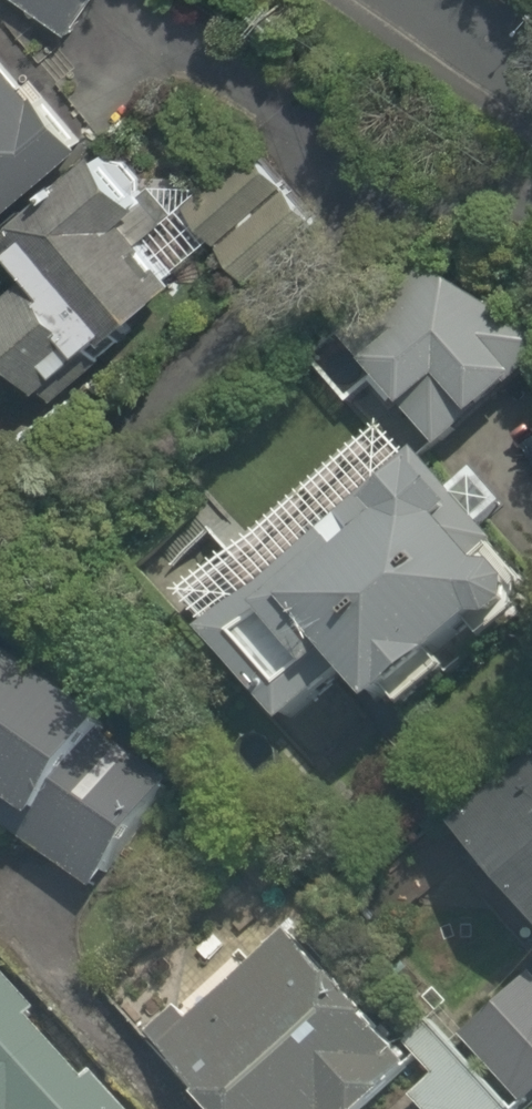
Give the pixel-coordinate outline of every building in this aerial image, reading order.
[(61,31),(74,13),(82,0),(15,0),(61,31)] [(27,315),(0,338),(0,363),(47,418),(191,295),(69,151),(0,70),(0,284),(27,315)] [(480,355),(508,328),(428,243),(351,314),(379,344),(351,371),(429,454),(506,382),(480,355)] [(519,595),(468,538),(504,505),(467,463),(430,496),(369,428),(171,605),(281,729),(330,686),(369,729),(519,595)] [(20,826),(7,843),(86,899),(155,800),(76,745),(85,733),(0,674),(0,812),(20,826)] [(442,852),(531,952),(531,771),(442,852)] [(118,1023),(199,1108),(343,1108),(393,1062),(245,904),(118,1023)] [(461,1056),(452,1063),(436,1046),(414,1066),(428,1081),(408,1100),(416,1108),(514,1108),(531,1093),(531,979),(522,968),(445,1038),(461,1056)] [(0,977),(0,1108),(126,1108),(0,977)]
